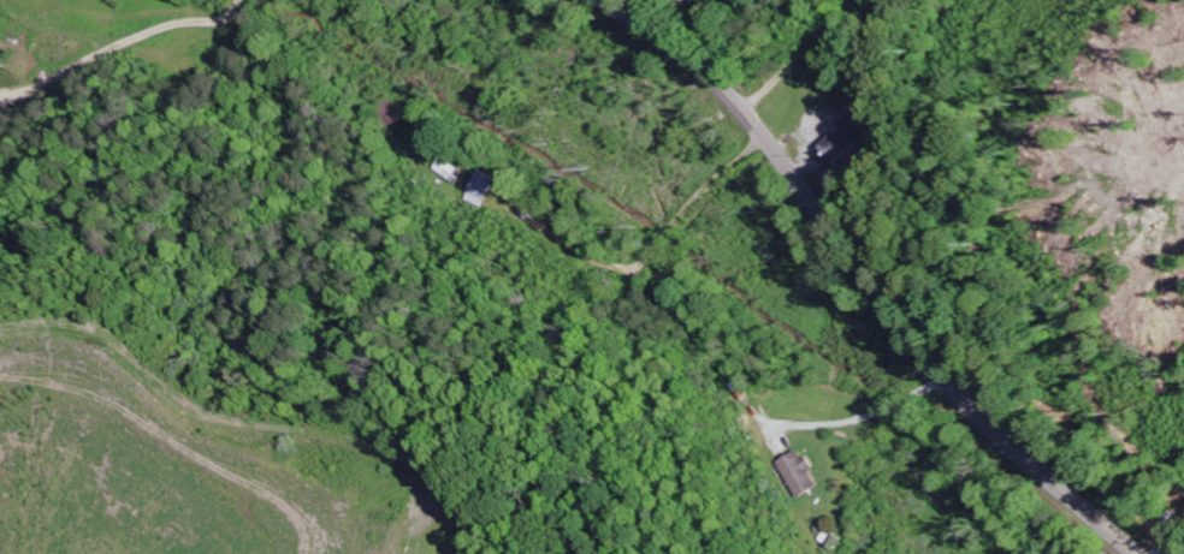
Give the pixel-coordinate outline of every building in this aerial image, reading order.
[(841,128),(816,149),(832,168),(869,138),(848,111),(836,121),(841,128)] [(434,169),(451,181),(459,169),(442,157),(434,169)] [(484,207),(496,176),(479,169),(466,200),(484,207)] [(777,462),(797,498),(818,487),(808,470),(811,468),(800,449),(777,462)]
